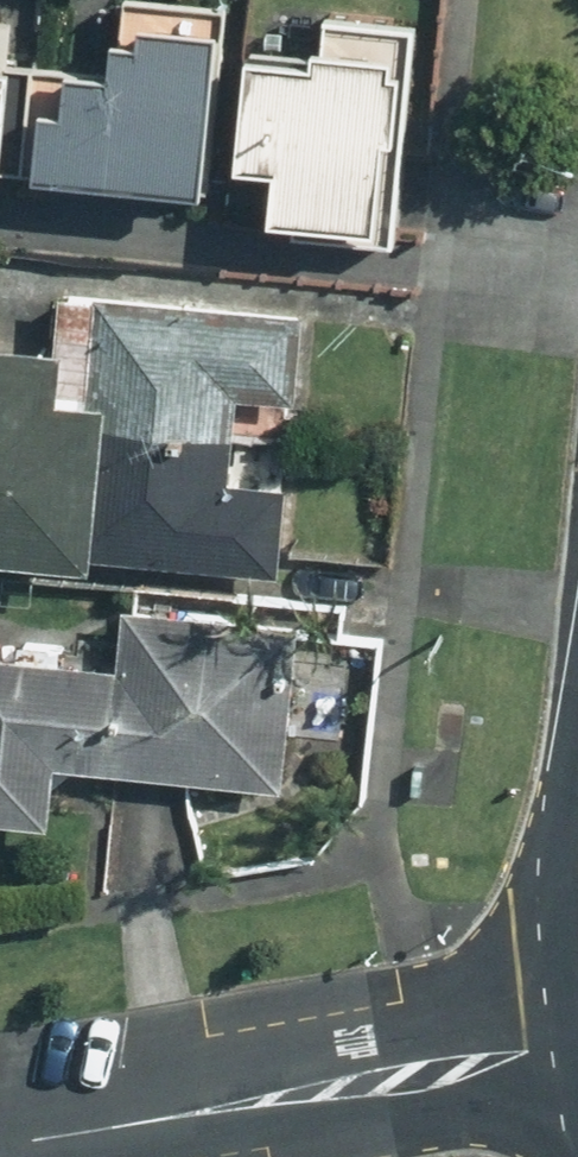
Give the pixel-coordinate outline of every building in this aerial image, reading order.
[(217,46),(151,42),(150,56),(119,54),(117,86),(48,82),(42,185),(208,196),(217,46)] [(401,88),(384,87),(384,70),(324,68),(323,79),(258,76),(255,167),(280,168),(277,224),(378,228),(382,140),(399,141),(401,88)] [(10,174),(17,74),(0,73),(0,173),(10,174)] [(239,400),(298,404),(303,322),(108,308),(101,411),(108,411),(97,570),(285,583),(292,488),(233,484),(239,400)] [(108,411),(101,411),(55,407),(59,353),(0,349),(0,563),(44,566),(97,570),(108,411)] [(126,678),(0,668),(0,827),(54,831),(59,772),(285,792),(299,631),(131,617),(126,678)]
